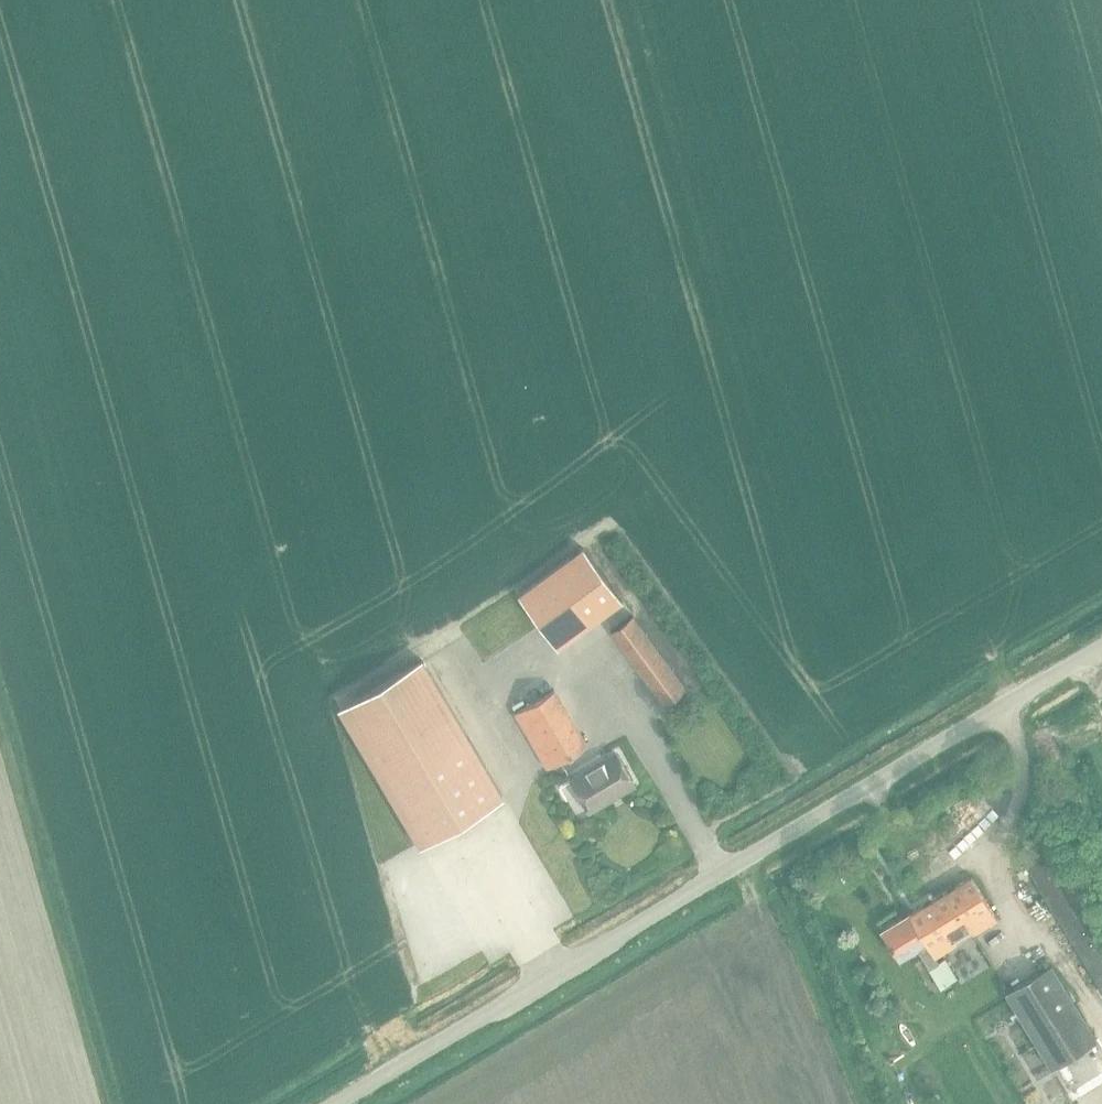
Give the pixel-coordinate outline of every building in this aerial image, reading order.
[(519,593),(559,647),(623,600),(584,546),(519,593)] [(610,630),(663,702),(685,685),(633,614),(610,630)] [(340,710),(418,843),(501,794),(423,661),(340,710)] [(514,712),(547,767),(586,744),(554,688),(514,712)] [(570,779),(588,809),(634,783),(615,752),(570,779)] [(1101,989),(1101,921),(1046,829),(1016,847),(1101,989)] [(938,961),(935,956),(997,918),(971,875),(881,929),(898,956),(915,946),(940,987),(956,978),(944,958),(938,961)] [(1003,987),(1051,1066),(1099,1037),(1051,958),(1003,987)]
